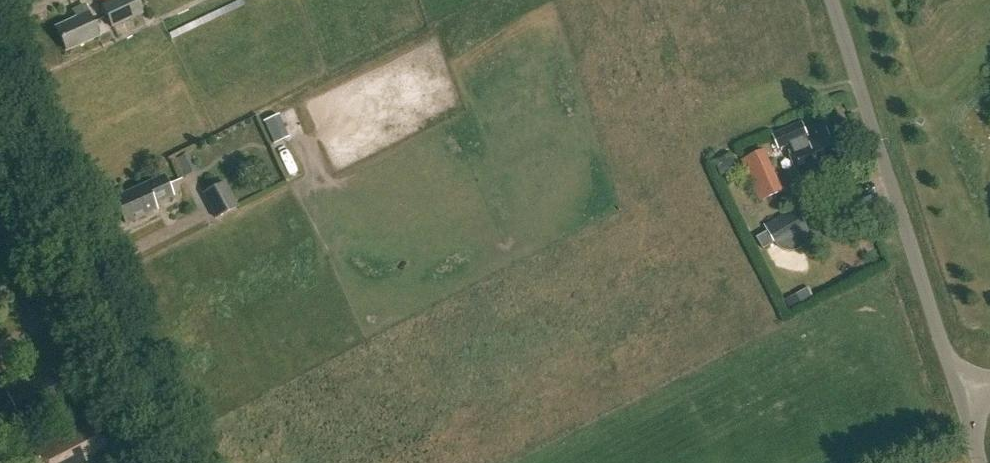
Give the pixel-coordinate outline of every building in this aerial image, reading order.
[(143,14),(136,0),(115,0),(102,6),(112,29),(143,14)] [(65,52),(97,37),(83,5),(71,11),(74,18),(54,28),(65,52)] [(279,115),(263,122),(274,145),(289,138),(279,115)] [(838,156),(826,128),(815,132),(816,136),(808,139),(801,122),(772,135),(778,150),(786,146),(799,177),(819,169),(821,172),(835,166),(832,158),(838,156)] [(175,153),(177,171),(194,169),(192,151),(175,153)] [(764,151),(743,160),(761,199),(781,190),(764,151)] [(733,160),(716,167),(721,177),(737,170),(733,160)] [(171,196),(163,179),(144,188),(143,187),(113,201),(125,226),(155,212),(151,205),(171,196)] [(225,182),(202,194),(216,220),(238,208),(225,182)] [(765,225),(776,244),(807,226),(796,207),(765,225)] [(805,290),(795,295),(801,306),(811,300),(805,290)] [(795,295),(785,301),(791,311),(801,306),(795,295)] [(55,375),(52,369),(6,389),(19,420),(71,397),(60,373),(55,375)] [(87,461),(102,454),(99,449),(107,444),(93,417),(32,449),(39,462),(88,462),(87,461)]
